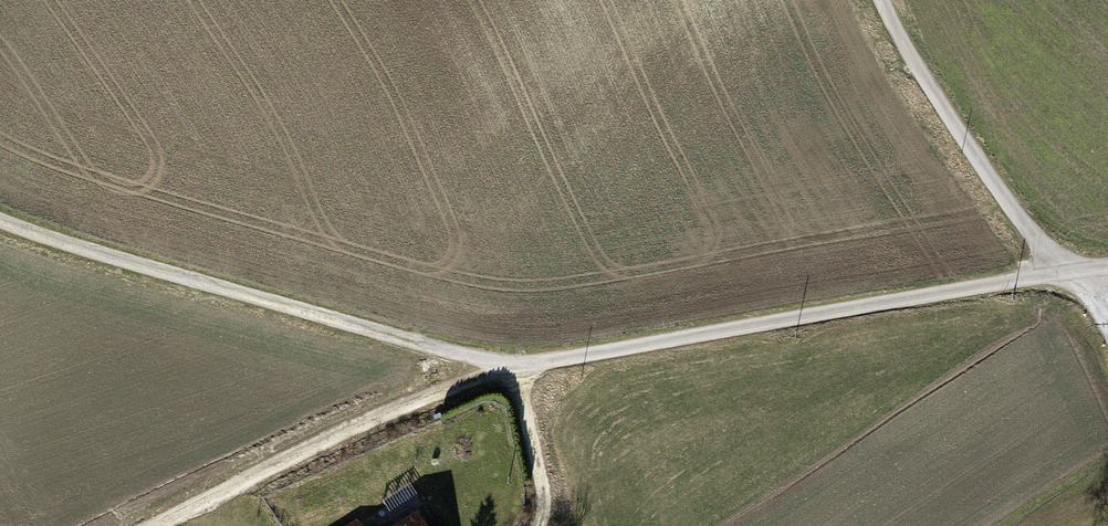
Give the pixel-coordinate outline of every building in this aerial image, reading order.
[(420,514),(401,525),(427,525),(420,514)]
